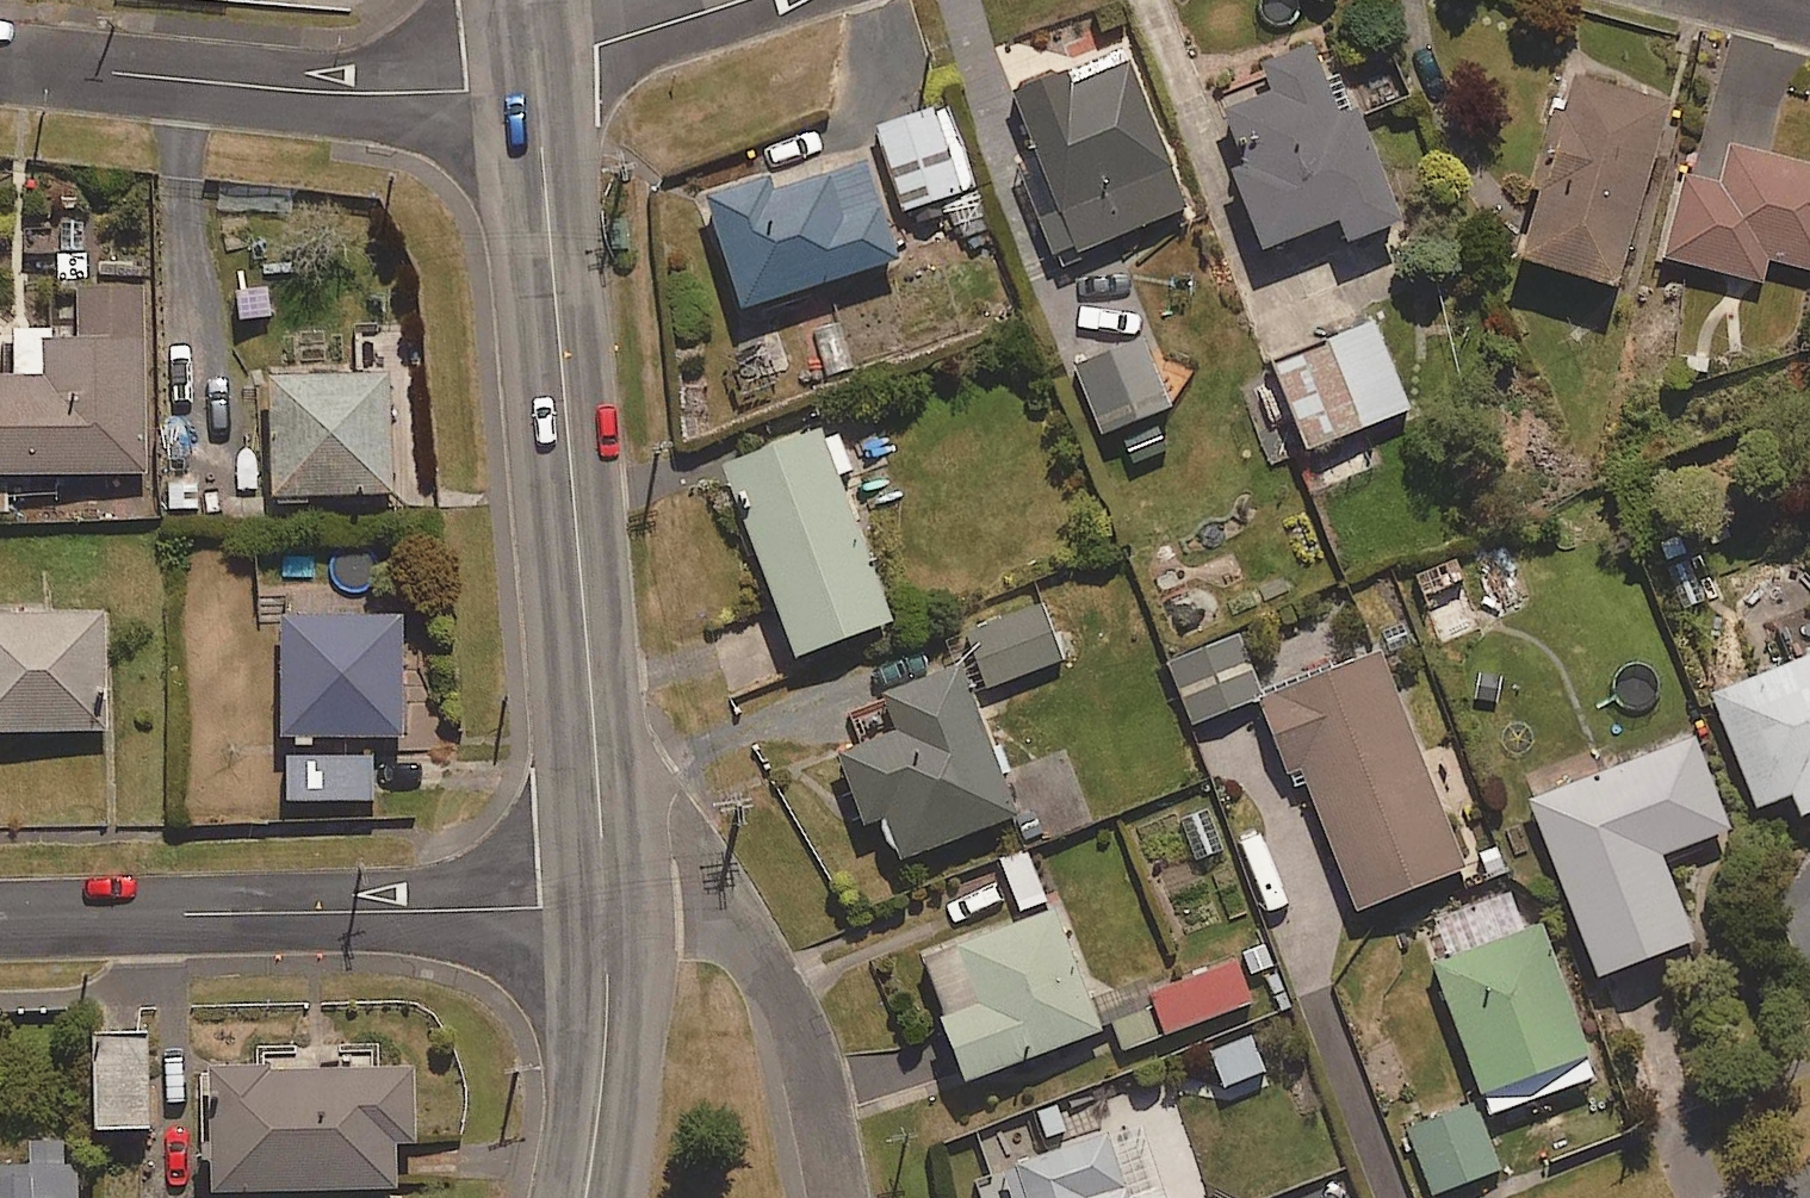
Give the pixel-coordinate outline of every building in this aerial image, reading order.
[(1333,88),(1318,48),(1267,68),(1274,86),(1221,106),(1277,253),(1347,226),(1356,249),(1409,229),(1352,81),(1333,88)] [(1130,59),(1017,100),(1040,163),(1022,170),(1054,257),(1185,209),(1130,59)] [(1663,109),(1567,84),(1517,275),(1613,300),(1663,109)] [(943,112),(885,131),(911,214),(969,196),(943,112)] [(1729,152),(1719,188),(1680,178),(1658,262),(1758,288),(1765,264),(1809,276),(1809,173),(1729,152)] [(873,167),(774,197),(771,184),(712,201),(746,314),(903,266),(873,167)] [(145,289),(57,292),(58,332),(17,334),(19,383),(0,383),(0,482),(152,477),(145,289)] [(1313,457),(1415,414),(1377,325),(1275,368),(1313,457)] [(1103,440),(1177,413),(1153,346),(1079,373),(1103,440)] [(401,499),(397,376),(270,381),(274,503),(401,499)] [(840,478),(855,472),(836,425),(727,468),(803,663),(898,626),(840,478)] [(1441,648),(1486,631),(1461,563),(1416,579),(1441,648)] [(991,691),(1075,658),(1052,601),(969,634),(991,691)] [(112,734),(106,615),(0,620),(0,739),(112,734)] [(379,736),(411,735),(407,616),(285,620),(290,805),(381,803),(379,736)] [(1271,701),(1245,634),(1166,665),(1192,732),(1271,701)] [(1366,917),(1472,875),(1386,659),(1268,706),(1302,791),(1314,786),(1366,917)] [(1807,823),(1809,822),(1809,659),(1716,699),(1764,812),(1796,798),(1807,823)] [(906,865),(1023,821),(1007,779),(1017,776),(1005,746),(996,749),(966,671),(889,700),(901,732),(841,755),(870,829),(889,821),(906,865)] [(1701,947),(1667,861),(1742,831),(1706,740),(1538,806),(1609,984),(1701,947)] [(1020,914),(1048,903),(1028,850),(1000,860),(1020,914)] [(1597,1077),(1532,899),(1432,936),(1496,1113),(1597,1077)] [(974,1087),(1106,1038),(1059,911),(926,960),(974,1087)] [(1170,1038),(1256,1008),(1247,982),(1278,972),(1268,942),(1237,953),(1242,969),(1156,999),(1170,1038)] [(1162,1045),(1148,1008),(1111,1023),(1125,1060),(1162,1045)] [(151,1135),(149,1036),(95,1037),(97,1137),(151,1135)] [(259,1073),(200,1076),(203,1164),(221,1164),(222,1197),(298,1197),(401,1194),(400,1149),(421,1148),(418,1073),(377,1074),(376,1048),(258,1053),(259,1073)] [(1503,1173),(1477,1107),(1408,1134),(1433,1197),(1440,1197),(1503,1173)] [(1113,1138),(1003,1173),(1010,1197),(1132,1197),(1113,1138)] [(81,1171),(0,1174),(0,1197),(82,1197),(81,1171)]
